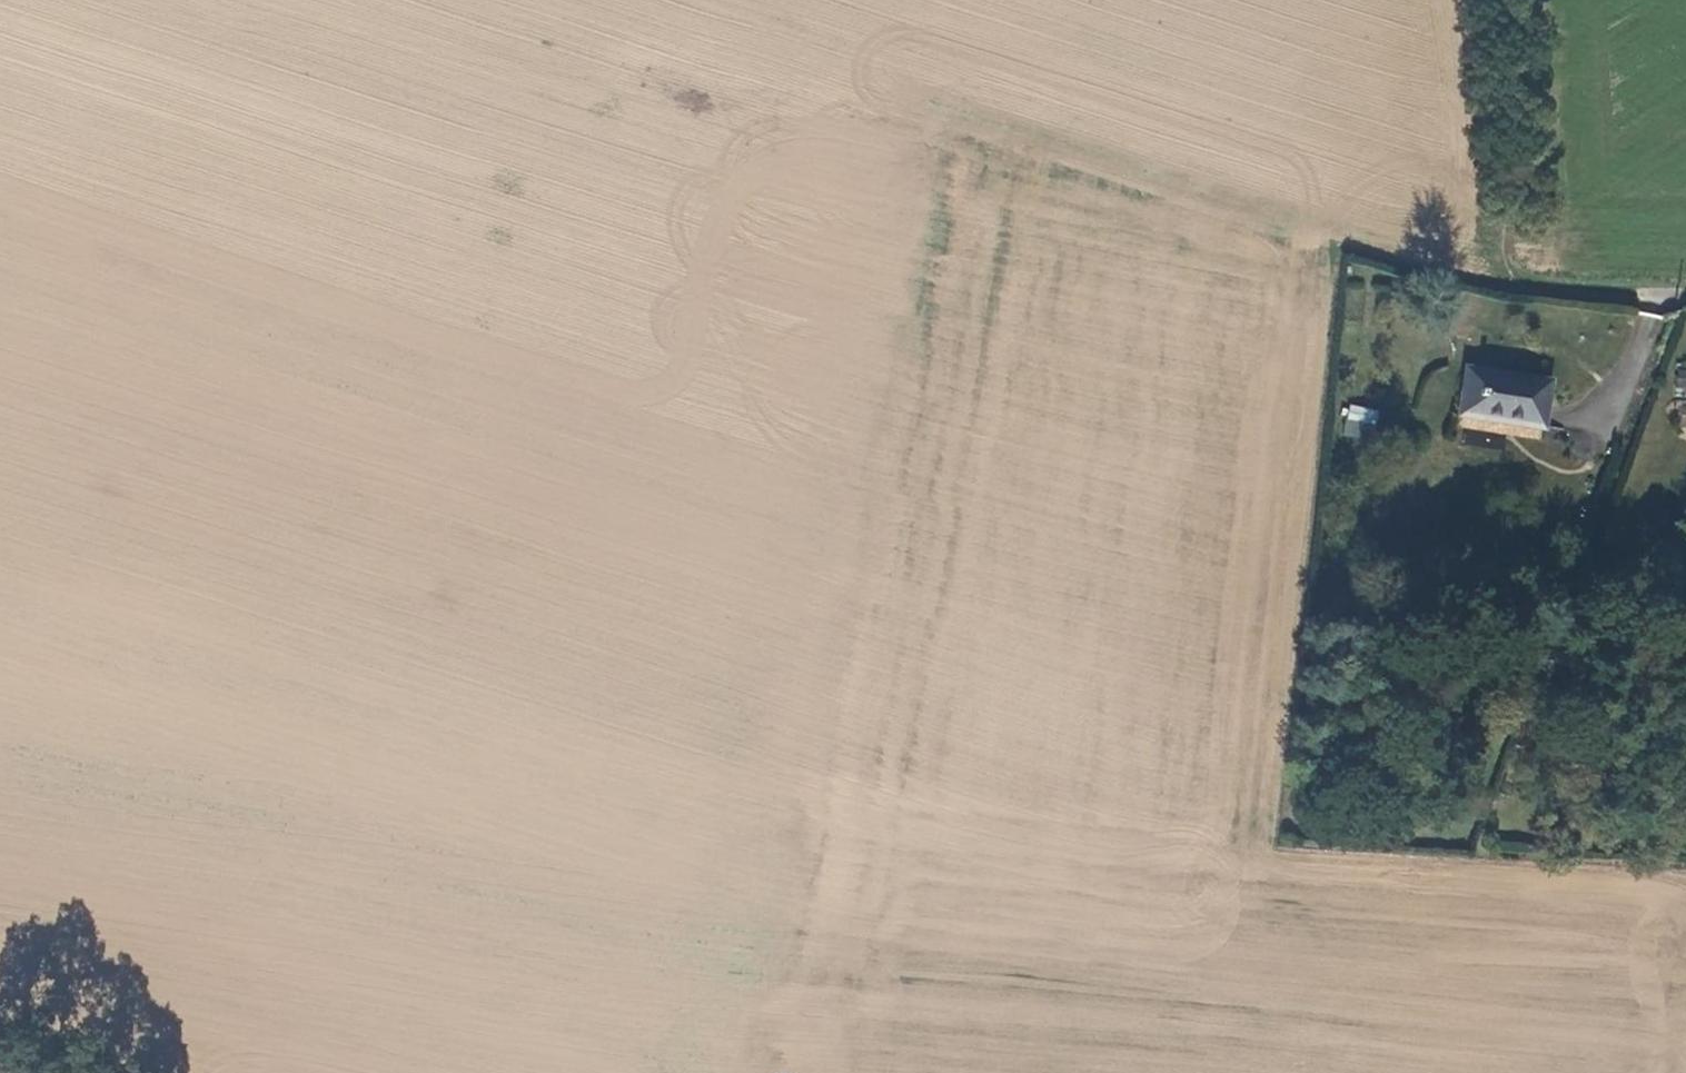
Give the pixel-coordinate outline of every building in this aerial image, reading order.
[(1685,388),(1685,370),(1678,369),(1677,387),(1685,388)] [(1545,425),(1552,383),(1472,370),(1465,414),(1545,425)] [(1374,439),(1377,409),(1348,406),(1345,436),(1374,439)]
